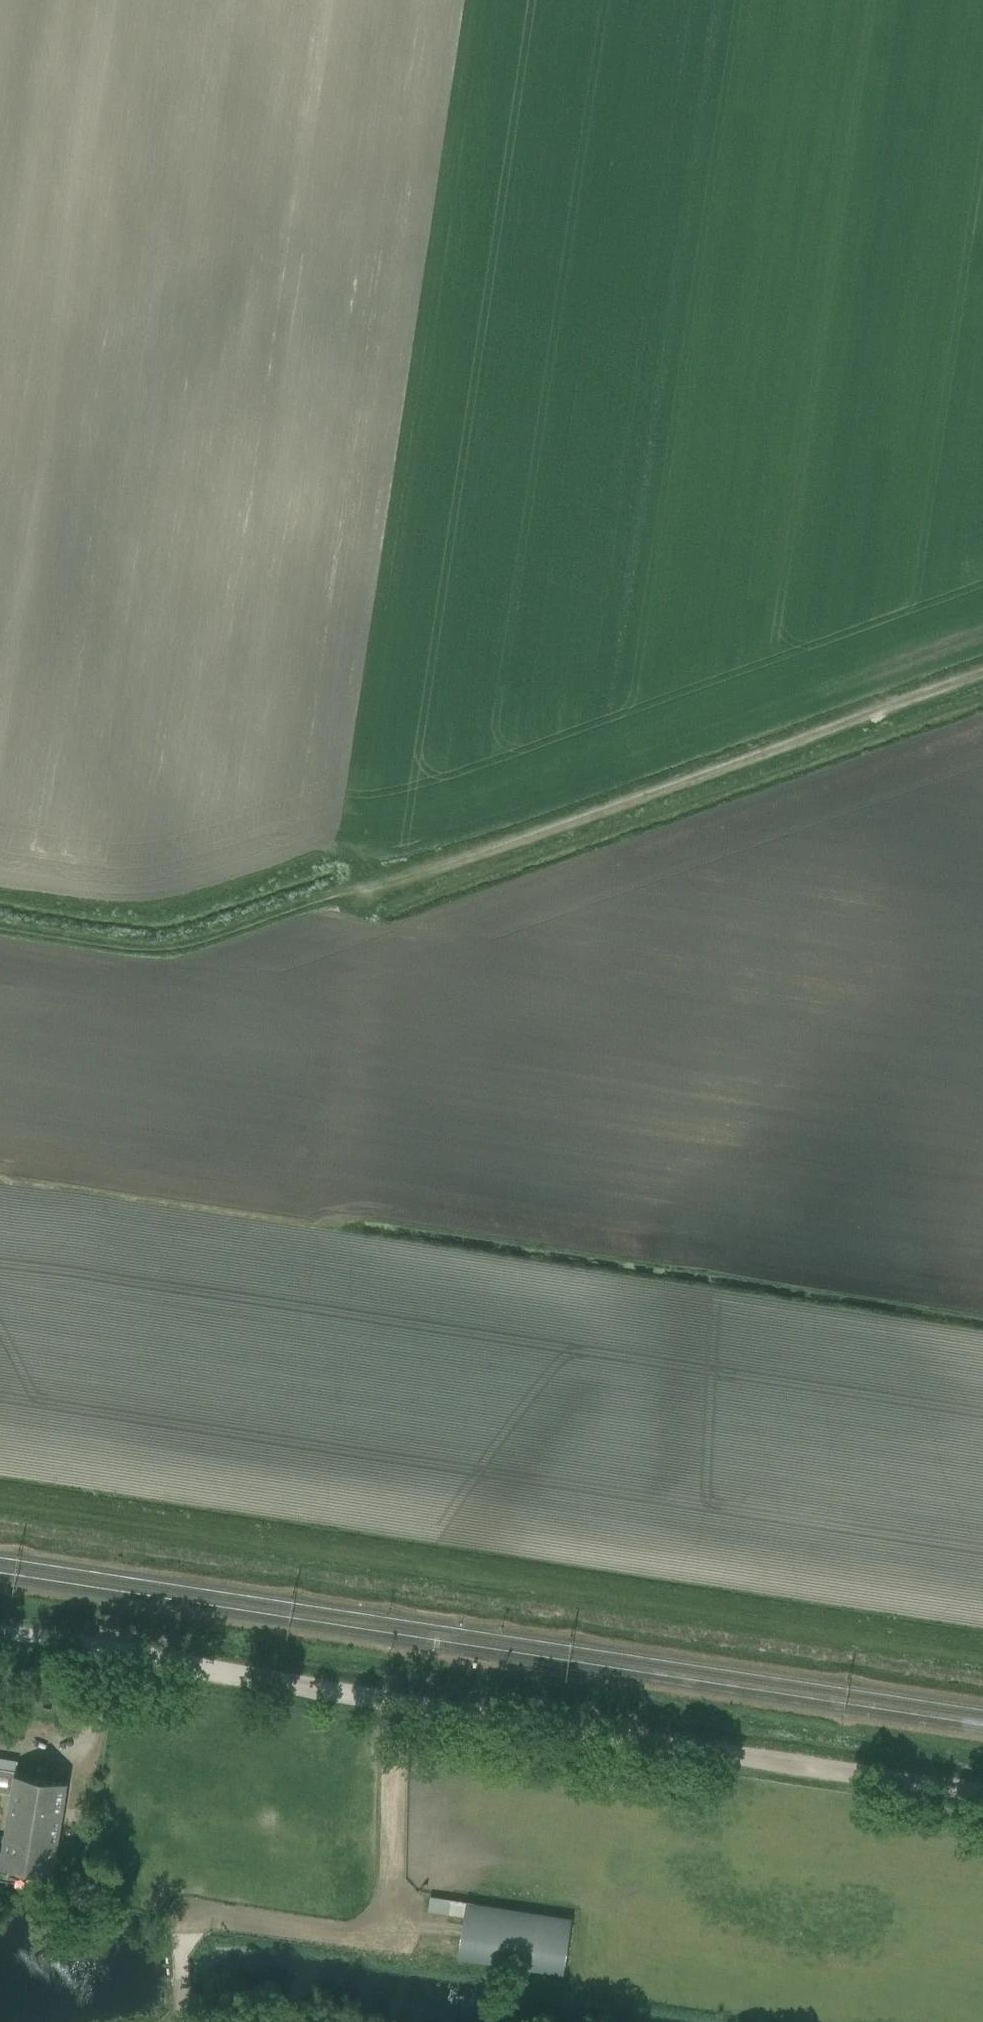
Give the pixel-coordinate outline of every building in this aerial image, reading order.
[(66,1784),(67,1782),(65,1781),(64,1782),(18,1775),(18,1774),(18,1773),(0,1770),(0,1791),(11,1792),(4,1837),(56,1845),(66,1784)] [(4,1837),(0,1862),(0,1864),(51,1873),(56,1845),(4,1837)] [(465,1917),(458,1956),(564,1974),(574,1916),(468,1899),(468,1901),(465,1917)]
